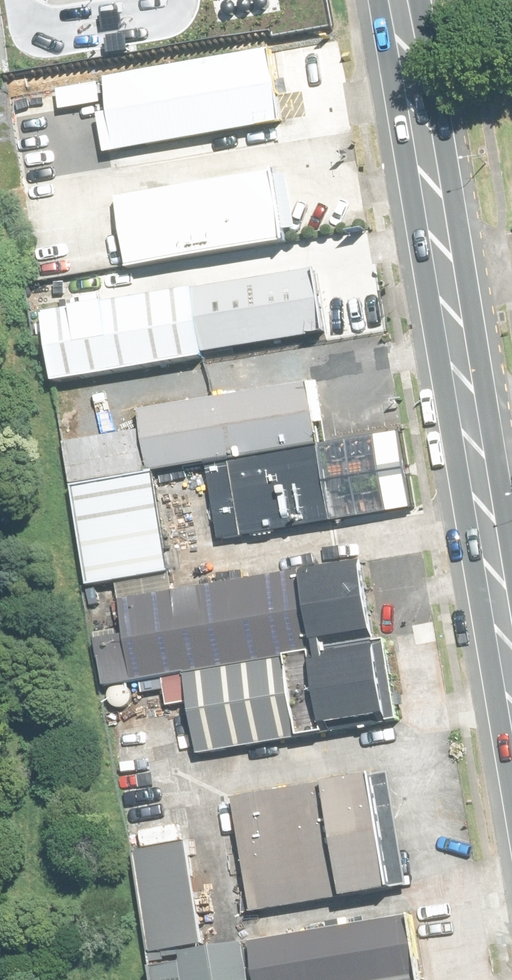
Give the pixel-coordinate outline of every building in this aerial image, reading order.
[(100,27),(100,31),(120,28),(120,24),(119,18),(118,8),(98,11),(99,21),(100,27)] [(104,34),(107,54),(127,51),(124,32),(104,34)] [(256,42),(90,72),(103,143),(269,114),(256,42)] [(259,168),(99,196),(111,268),(271,239),(259,168)] [(291,264),(30,310),(43,381),(304,335),(291,264)] [(314,519),(289,376),(119,406),(132,475),(210,461),(223,535),(314,519)] [(128,475),(50,489),(67,585),(145,571),(128,475)] [(345,547),(94,591),(107,662),(357,617),(345,547)] [(382,628),(305,642),(316,705),(394,691),(382,628)] [(285,639),(173,659),(186,734),(298,715),(285,639)] [(360,771),(214,797),(235,912),(381,886),(360,771)] [(183,824),(116,835),(135,942),(202,930),(183,824)] [(136,958),(140,979),(412,979),(400,911),(136,958)]
